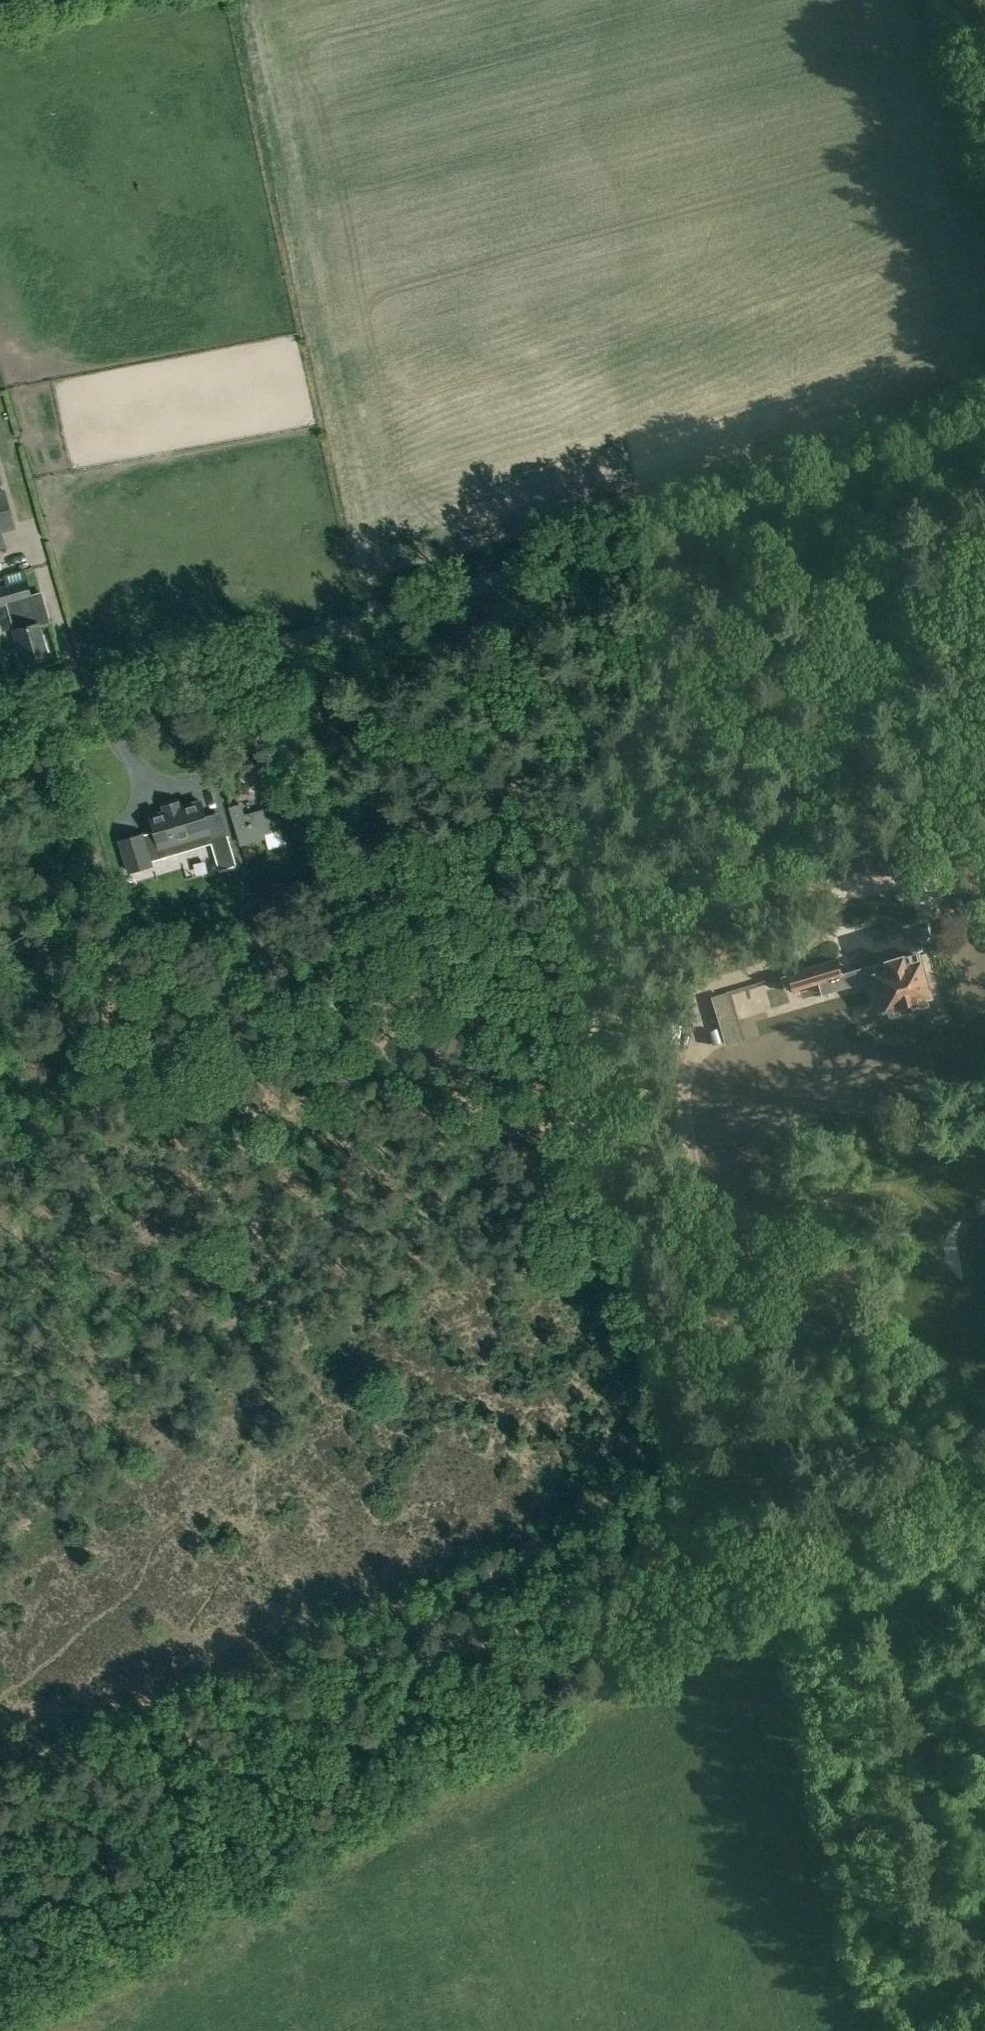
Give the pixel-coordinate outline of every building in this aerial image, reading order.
[(16,528),(5,489),(0,491),(0,532),(16,528)] [(0,588),(0,607),(5,606),(11,604),(18,628),(12,630),(17,649),(20,648),(24,660),(48,653),(39,624),(43,623),(40,613),(44,611),(39,594),(32,596),(24,571),(5,576),(8,586),(0,588)] [(262,835),(281,829),(284,840),(306,833),(295,798),(274,805),(274,807),(243,817),(240,806),(232,808),(243,845),(263,839),(262,835)] [(200,801),(149,816),(154,833),(143,836),(142,835),(119,841),(128,872),(151,865),(150,861),(179,852),(176,843),(209,833),(200,801)] [(227,836),(211,841),(220,869),(235,865),(227,836)] [(929,995),(917,955),(876,968),(889,1009),(929,995)] [(844,976),(838,959),(789,973),(795,991),(844,976)]
